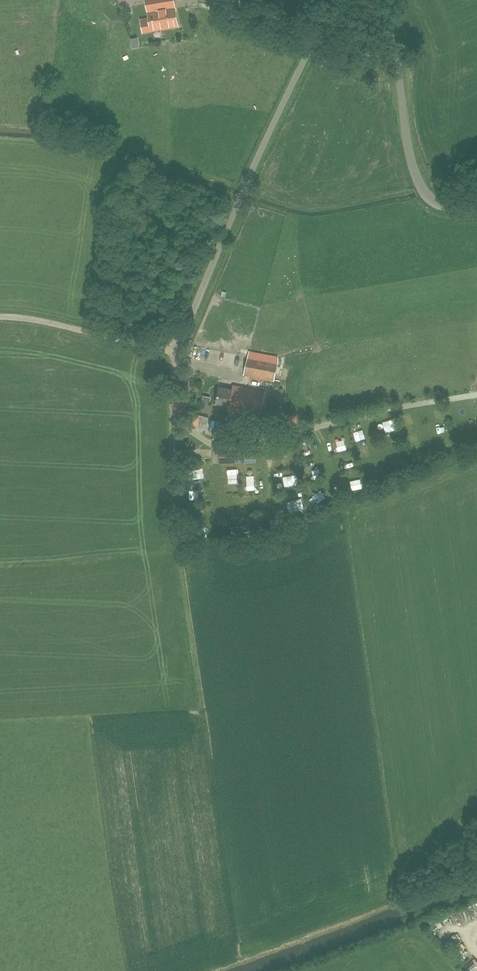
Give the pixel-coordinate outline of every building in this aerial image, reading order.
[(178,26),(174,0),(147,0),(150,19),(142,20),(144,32),(178,26)] [(357,44),(360,33),(353,31),(349,41),(357,44)] [(245,376),(267,381),(275,382),(278,362),(249,357),(245,376)] [(240,396),(242,387),(233,386),(232,391),(220,388),(217,404),(229,406),(228,411),(233,412),(235,405),(246,407),(247,398),(242,397),(243,396),(240,396)] [(235,405),(233,412),(260,418),(266,392),(242,387),(240,396),(243,396),(242,397),(247,398),(246,407),(235,405)] [(194,426),(209,428),(211,416),(196,415),(194,426)] [(339,434),(343,445),(352,442),(348,431),(339,434)] [(256,462),(256,453),(220,454),(220,464),(256,462)] [(192,470),(193,480),(208,479),(208,469),(192,470)] [(229,474),(229,489),(238,489),(238,474),(229,474)] [(322,494),(313,497),(316,506),(326,503),(322,494)] [(433,922),(429,926),(438,934),(441,929),(433,922)] [(452,935),(454,940),(465,936),(462,926),(458,928),(460,933),(452,935)] [(447,929),(443,932),(448,941),(452,939),(447,929)] [(459,961),(467,970),(468,970),(476,963),(476,945),(459,961)]
